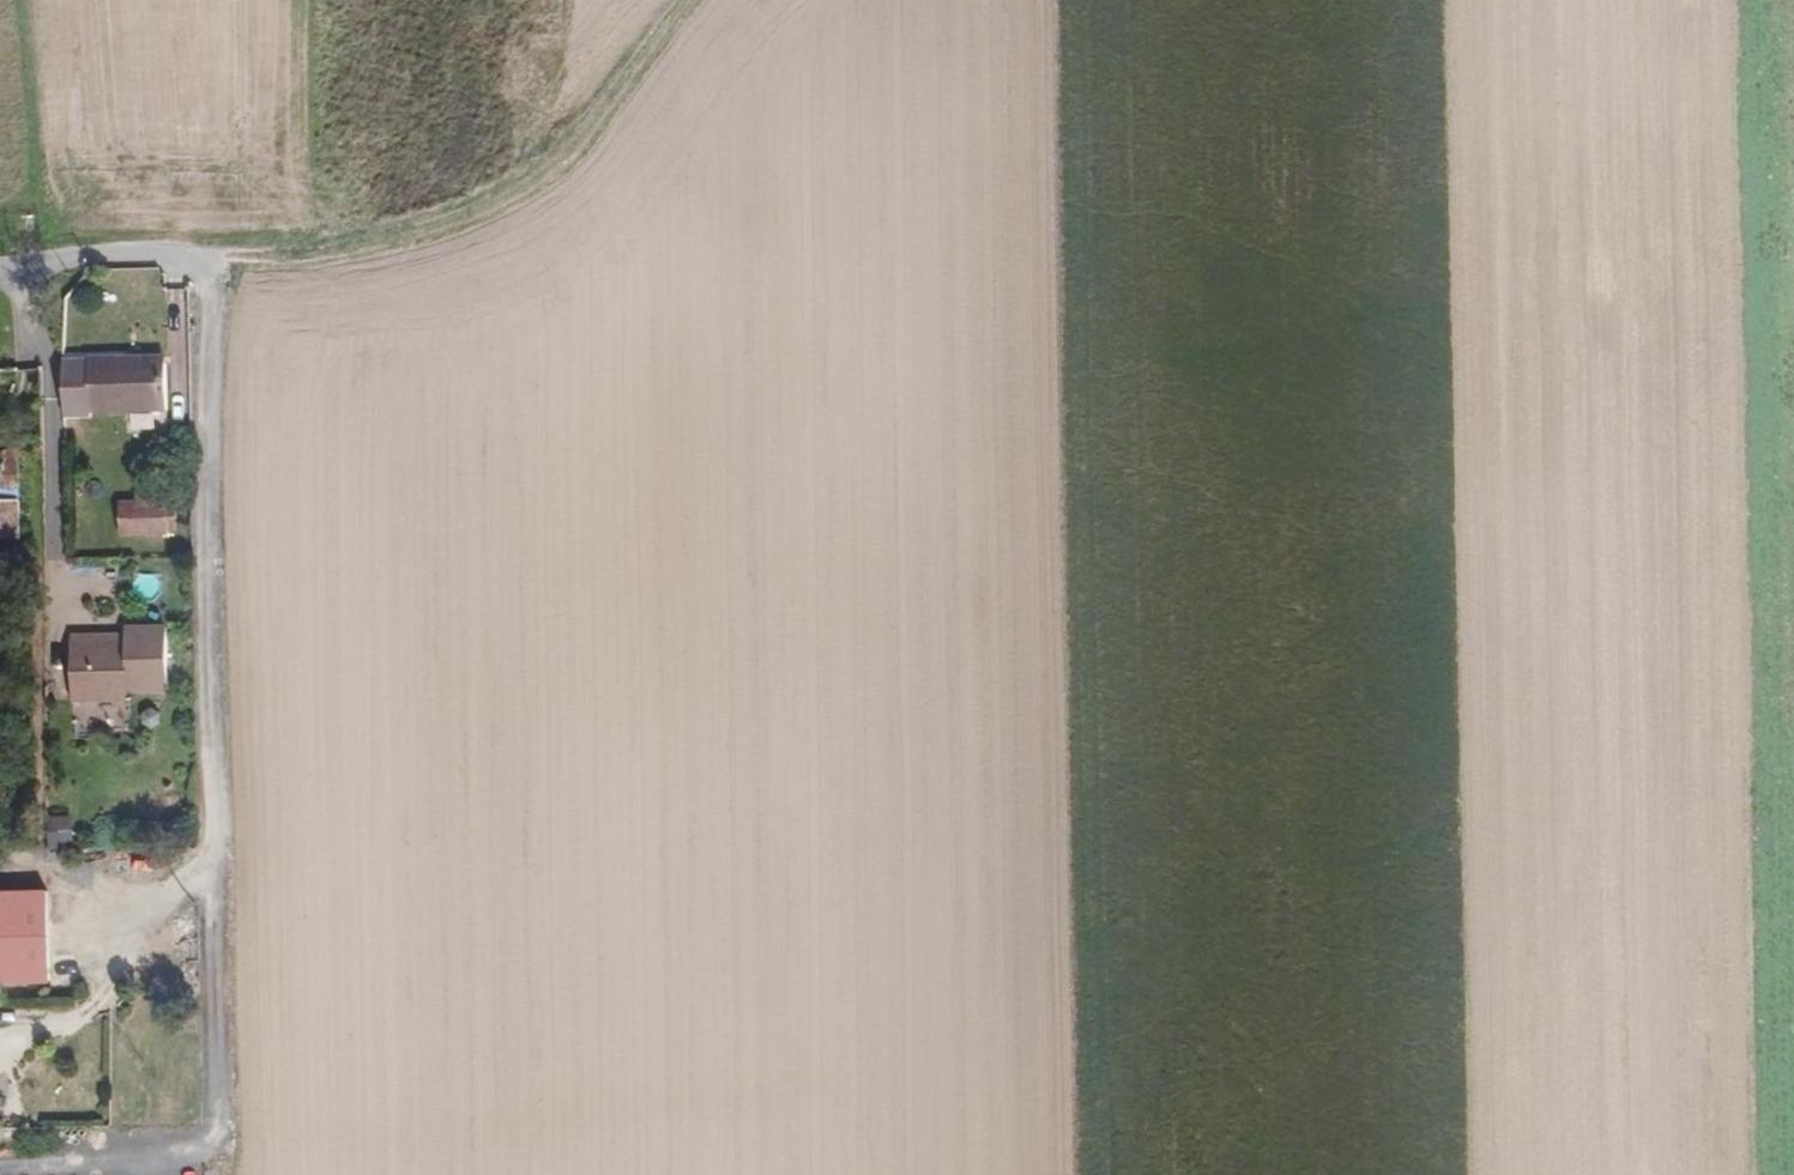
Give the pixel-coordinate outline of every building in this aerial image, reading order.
[(172,408),(171,360),(98,360),(98,411),(172,408)] [(28,546),(25,451),(0,452),(0,492),(0,506),(0,546),(28,546)] [(173,534),(173,494),(126,494),(126,534),(173,534)] [(176,683),(175,622),(134,622),(130,631),(77,630),(77,696),(134,698),(134,684),(176,683)] [(74,848),(73,817),(52,817),(52,848),(74,848)] [(52,890),(0,891),(0,988),(55,986),(52,890)]
